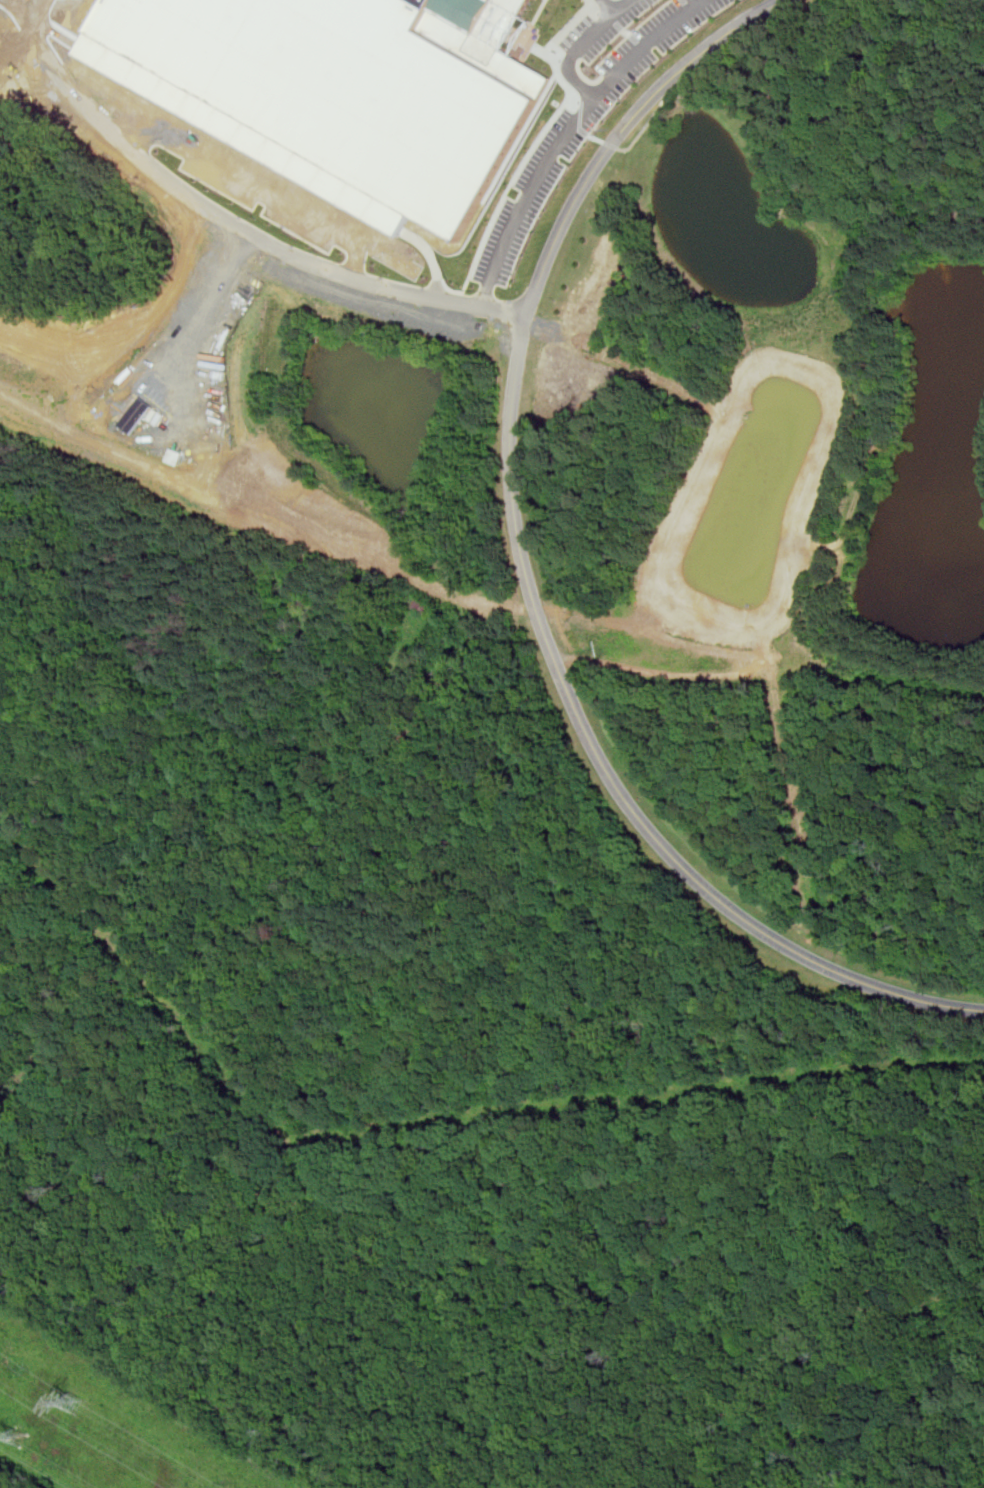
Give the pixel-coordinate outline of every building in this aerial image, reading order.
[(84,20),(96,0),(371,0),(532,95),(449,235),(84,20)] [(472,32),(416,0),(531,0),(508,41),(493,66),(467,51),(476,35),(472,32)]
